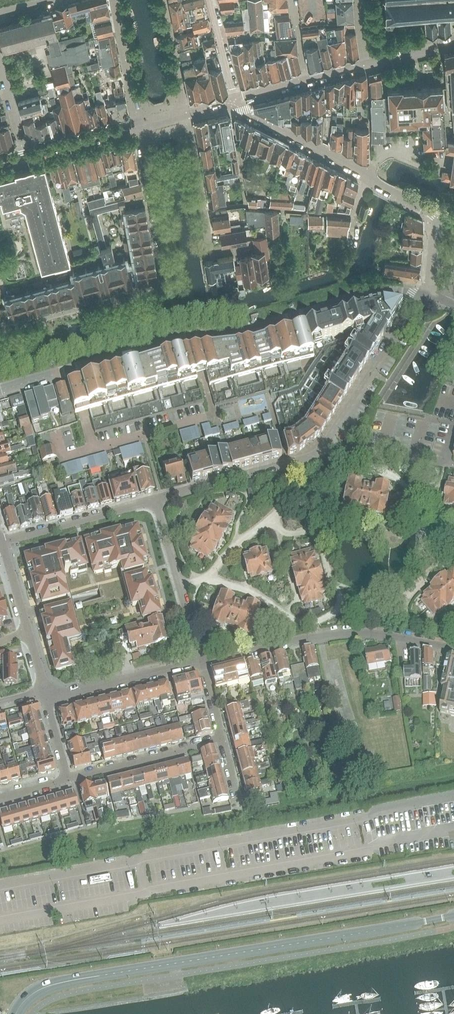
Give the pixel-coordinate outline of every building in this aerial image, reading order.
[(50,10),(51,12),(56,28),(73,22),(71,13),(84,9),(89,8),(92,20),(94,20),(110,15),(107,0),(85,0),(68,5),(50,10)] [(187,26),(186,21),(182,0),(179,0),(169,2),(175,29),(187,27),(187,26)] [(207,15),(208,14),(205,0),(183,0),(185,11),(188,10),(190,20),(207,16),(207,15)] [(245,29),(250,28),(251,31),(264,30),(263,9),(262,0),(248,0),(249,9),(242,10),(243,20),(245,29)] [(287,0),(265,0),(265,8),(287,7),(287,0)] [(327,11),(353,11),(352,0),(335,0),(336,7),(326,8),(327,11)] [(394,16),(424,14),(426,34),(451,30),(450,12),(453,12),(453,0),(384,0),(385,17),(384,19),(384,22),(387,26),(392,25),(395,21),(394,16)] [(235,10),(234,1),(220,2),(222,11),(235,10)] [(327,17),(337,16),(337,23),(354,22),(353,11),(327,11),(327,17)] [(4,49),(47,38),(51,52),(46,53),(50,66),(65,62),(67,62),(68,64),(70,63),(70,64),(90,58),(87,48),(85,39),(83,34),(59,40),(58,35),(57,31),(56,28),(51,12),(42,15),(42,16),(0,28),(0,36),(4,49)] [(110,15),(94,20),(98,36),(113,32),(110,15)] [(288,15),(275,16),(277,40),(275,40),(275,45),(277,58),(286,56),(297,55),(298,55),(297,38),(292,27),(290,27),(289,15),(288,15)] [(190,20),(186,21),(187,26),(193,25),(195,31),(210,27),(207,16),(190,20)] [(244,29),(245,29),(243,20),(225,22),(227,33),(244,32),(244,29)] [(344,24),(343,25),(344,34),(345,60),(359,56),(356,33),(347,33),(347,27),(355,27),(354,24),(344,24)] [(331,64),(345,60),(344,34),(343,25),(326,29),(327,35),(331,64)] [(327,35),(326,29),(325,26),(316,28),(302,30),(303,36),(317,35),(324,66),(331,64),(327,35)] [(179,48),(200,43),(198,31),(176,36),(179,48)] [(113,32),(98,36),(100,45),(115,42),(113,32)] [(304,48),(306,59),(308,70),(324,66),(317,35),(303,36),(304,48)] [(204,49),(216,46),(214,37),(202,40),(204,49)] [(247,69),(245,63),(245,62),(243,42),(243,41),(230,43),(234,60),(241,88),(250,85),(247,69)] [(250,68),(247,69),(250,85),(252,85),(259,83),(254,59),(253,41),(249,41),(249,42),(243,42),(245,62),(245,63),(250,63),(250,68)] [(261,56),(261,54),(260,41),(253,41),(254,59),(259,83),(269,80),(265,61),(260,63),(259,56),(261,56)] [(100,45),(96,46),(99,57),(117,52),(115,42),(100,45)] [(272,59),(267,60),(271,80),(282,77),(277,58),(275,45),(274,45),(274,51),(271,51),(272,59)] [(204,49),(205,56),(210,55),(212,62),(208,63),(209,69),(210,68),(216,94),(228,91),(216,46),(204,49)] [(191,49),(180,51),(185,77),(190,101),(204,97),(198,76),(195,65),(193,59),(191,49)] [(444,54),(448,109),(452,108),(453,130),(453,51),(444,54)] [(99,61),(90,63),(91,68),(119,61),(117,52),(99,57),(99,61)] [(297,55),(286,56),(291,74),(301,72),(297,55)] [(205,56),(193,59),(195,65),(197,70),(202,69),(208,67),(205,56)] [(286,56),(277,58),(282,77),(291,75),(291,74),(286,56)] [(106,75),(117,73),(121,73),(119,63),(105,66),(106,75)] [(54,67),(50,68),(54,79),(58,91),(62,104),(69,131),(69,130),(82,127),(71,87),(65,64),(54,67)] [(209,73),(208,67),(202,69),(203,74),(198,76),(204,97),(215,94),(210,73),(209,73)] [(372,126),(386,128),(385,122),(385,108),(383,109),(383,103),(383,95),(383,92),(382,83),(381,71),(368,75),(369,76),(370,96),(371,96),(372,103),(370,103),(372,126)] [(355,78),(355,105),(357,105),(364,104),(363,95),(367,95),(366,75),(355,78)] [(343,103),(343,115),(352,115),(357,115),(357,105),(355,105),(355,78),(344,81),(343,103)] [(344,81),(334,84),(334,103),(335,103),(343,103),(344,81)] [(80,84),(71,87),(82,127),(83,127),(92,125),(83,92),(80,84)] [(334,84),(323,87),(326,113),(326,115),(327,116),(331,116),(331,110),(337,111),(335,103),(334,103),(334,84)] [(111,89),(101,91),(105,105),(107,105),(110,116),(111,120),(128,116),(129,114),(126,98),(123,85),(111,87),(111,89)] [(323,87),(310,91),(312,114),(323,114),(324,119),(323,134),(329,135),(331,116),(327,116),(326,115),(326,113),(323,87)] [(442,87),(415,89),(416,121),(423,121),(424,146),(445,144),(446,139),(446,137),(444,105),(442,87)] [(402,88),(388,89),(390,123),(416,121),(415,89),(402,90),(402,88)] [(101,90),(95,91),(98,103),(96,104),(101,122),(109,120),(108,116),(105,105),(101,91),(101,90)] [(87,91),(83,92),(92,125),(92,124),(100,122),(101,122),(96,104),(95,104),(91,105),(88,96),(87,91)] [(310,91),(301,93),(302,111),(307,111),(307,115),(312,115),(312,114),(310,91)] [(301,93),(290,96),(291,111),(296,111),(302,111),(301,93)] [(21,101),(18,102),(22,116),(26,115),(32,113),(44,110),(42,104),(40,96),(38,96),(22,101),(21,101)] [(290,96),(277,100),(278,115),(278,121),(283,123),(283,124),(291,127),(291,111),(290,96)] [(54,97),(50,98),(54,112),(55,116),(60,133),(68,131),(69,131),(62,104),(57,106),(54,97)] [(277,100),(254,106),(254,109),(278,121),(278,115),(277,100)] [(46,102),(42,104),(44,110),(47,121),(50,135),(54,134),(60,133),(55,116),(54,116),(50,117),(46,102)] [(296,111),(291,111),(291,127),(301,132),(302,122),(299,121),(299,118),(296,118),(296,111)] [(302,122),(301,132),(311,137),(312,115),(307,115),(307,111),(302,111),(302,122)] [(0,119),(0,136),(3,148),(14,145),(6,113),(0,114),(2,118),(0,119)] [(26,115),(22,116),(29,141),(39,138),(36,124),(33,115),(32,113),(26,115)] [(39,113),(33,115),(36,124),(39,138),(50,135),(47,121),(41,123),(39,113)] [(312,115),(311,137),(321,141),(321,140),(321,121),(317,121),(317,119),(324,119),(323,114),(312,114),(312,115)] [(235,144),(231,120),(231,118),(228,116),(218,118),(224,150),(226,161),(231,161),(233,172),(239,172),(237,159),(237,155),(235,144)] [(217,151),(224,150),(218,118),(208,120),(211,141),(216,141),(217,151)] [(247,156),(248,150),(255,128),(255,129),(244,123),(235,118),(237,136),(241,137),(240,142),(244,143),(241,154),(247,156)] [(207,120),(193,123),(195,131),(197,131),(199,146),(202,164),(206,187),(218,184),(215,168),(214,162),(207,120)] [(332,122),(330,145),(335,146),(336,148),(339,149),(340,149),(342,149),(343,131),(336,131),(336,122),(332,122)] [(386,142),(386,128),(372,126),(372,143),(386,142)] [(248,150),(260,153),(259,155),(269,158),(269,161),(280,164),(281,161),(286,145),(255,128),(248,150)] [(343,136),(342,151),(353,156),(354,137),(354,128),(347,128),(347,136),(343,136)] [(354,128),(354,156),(369,161),(369,128),(354,128)] [(452,135),(452,139),(447,139),(446,139),(445,144),(446,147),(448,147),(453,148),(453,135),(452,135)] [(134,141),(119,145),(123,166),(124,166),(127,184),(140,180),(134,141)] [(119,145),(110,148),(116,168),(123,166),(119,145)] [(288,176),(296,150),(286,145),(281,161),(282,162),(280,167),(285,169),(284,174),(288,176)] [(110,148),(102,150),(108,172),(109,176),(115,175),(117,174),(116,168),(110,148)] [(101,150),(93,152),(99,174),(108,172),(102,150),(101,150)] [(296,150),(288,176),(287,178),(285,184),(289,188),(290,184),(294,172),(300,173),(305,155),(296,150)] [(93,152),(83,154),(91,184),(101,182),(99,174),(93,152)] [(442,179),(452,181),(452,179),(453,179),(453,153),(451,173),(443,172),(443,174),(442,179)] [(83,154),(74,157),(82,187),(91,184),(83,154)] [(305,186),(312,159),(306,155),(300,176),(303,177),(301,185),(299,192),(303,193),(305,186)] [(72,157),(62,160),(70,192),(75,190),(73,181),(78,180),(73,161),(72,157)] [(311,195),(314,183),(320,162),(313,159),(307,180),(311,181),(309,187),(307,193),(311,195)] [(52,165),(50,165),(53,180),(54,180),(60,178),(62,187),(65,201),(72,199),(70,192),(62,160),(54,162),(51,163),(52,165)] [(306,209),(314,210),(327,166),(320,162),(314,183),(311,195),(306,209)] [(1,199),(5,218),(26,212),(41,270),(54,266),(55,272),(67,269),(66,263),(70,262),(44,165),(34,168),(34,167),(0,176),(0,199),(1,199)] [(337,171),(336,171),(327,166),(314,210),(321,210),(324,197),(326,189),(331,190),(337,171)] [(244,177),(249,180),(252,175),(243,171),(244,177)] [(341,202),(343,195),(342,195),(348,176),(347,176),(337,171),(331,190),(339,193),(335,203),(340,205),(341,202)] [(118,186),(115,175),(109,176),(112,185),(113,188),(118,186)] [(348,176),(342,195),(343,195),(341,202),(352,205),(358,182),(348,176)] [(113,195),(108,196),(110,200),(126,195),(142,190),(140,180),(127,184),(122,185),(118,186),(113,188),(112,188),(113,195)] [(223,183),(218,184),(206,187),(209,207),(226,205),(223,183)] [(293,203),(294,198),(291,197),(291,193),(272,192),(268,206),(291,208),(293,203)] [(102,253),(70,262),(72,268),(104,260),(114,257),(111,246),(107,247),(98,213),(120,207),(120,210),(123,210),(126,210),(139,282),(158,277),(143,193),(119,200),(119,201),(90,209),(102,253)] [(105,196),(95,199),(97,206),(107,204),(105,196)] [(247,197),(249,205),(260,206),(261,198),(247,197)] [(95,199),(87,201),(89,209),(97,206),(95,199)] [(365,219),(368,210),(369,206),(361,204),(358,217),(365,219)] [(220,231),(241,228),(240,223),(231,225),(229,214),(228,214),(227,209),(216,211),(217,216),(212,216),(214,230),(214,231),(215,231),(214,230),(220,229),(220,231)] [(249,227),(265,225),(266,225),(264,211),(246,209),(249,227)] [(278,211),(264,211),(266,225),(265,225),(267,234),(279,233),(278,211)] [(403,233),(403,234),(422,237),(422,236),(423,222),(422,221),(421,219),(418,218),(416,219),(406,214),(403,233)] [(303,215),(291,215),(290,222),(302,223),(303,215)] [(323,227),(323,216),(308,215),(308,227),(323,227)] [(351,217),(327,215),(327,226),(327,235),(348,237),(348,228),(351,217)] [(245,228),(241,228),(220,231),(221,240),(222,244),(247,241),(245,228)] [(422,246),(422,237),(403,234),(401,243),(412,244),(411,250),(410,261),(421,262),(422,250),(421,250),(421,246),(422,246)] [(267,237),(253,239),(255,246),(268,243),(267,237)] [(257,277),(269,275),(265,256),(270,256),(268,243),(255,246),(256,252),(252,253),(252,255),(252,256),(256,278),(256,280),(257,279),(257,277)] [(256,278),(252,256),(252,255),(241,257),(242,264),(236,265),(236,267),(235,267),(237,278),(244,277),(245,282),(256,280),(256,278)] [(236,267),(236,265),(234,256),(218,259),(204,261),(207,280),(215,278),(215,279),(217,279),(218,283),(226,282),(224,272),(223,270),(235,267),(236,267)] [(125,260),(73,274),(75,280),(80,299),(132,284),(136,283),(133,267),(127,268),(127,266),(125,260)] [(420,268),(385,260),(382,272),(417,280),(420,268)] [(0,308),(3,320),(5,319),(5,318),(10,317),(10,318),(13,317),(80,299),(75,280),(5,299),(7,306),(0,308)] [(374,304),(305,326),(310,343),(311,343),(332,336),(342,333),(372,323),(373,324),(366,335),(363,333),(354,348),(339,371),(338,373),(353,382),(402,306),(386,303),(374,304)] [(80,380),(67,384),(75,413),(78,413),(78,412),(89,410),(89,409),(103,405),(106,405),(107,405),(108,404),(111,403),(118,401),(125,399),(128,398),(129,398),(133,397),(147,393),(153,391),(157,391),(158,390),(159,390),(161,389),(169,387),(175,385),(179,384),(180,384),(183,383),(191,381),(197,379),(196,375),(206,373),(209,386),(210,386),(211,386),(214,385),(228,381),(232,380),(233,379),(236,379),(251,374),(257,373),(260,372),(261,371),(264,371),(271,369),(279,367),(282,366),(283,365),(286,364),(299,361),(315,357),(311,343),(310,343),(305,326),(290,331),(275,336),(263,339),(252,343),(199,349),(189,350),(182,351),(170,353),(160,356),(149,359),(137,363),(120,368),(109,371),(99,375),(98,375),(81,380),(80,380)] [(403,340),(397,344),(400,349),(406,345),(403,340)] [(329,365),(326,370),(336,377),(338,373),(339,371),(329,365)] [(326,370),(319,381),(329,388),(327,390),(342,400),(348,391),(353,382),(338,373),(336,377),(326,370)] [(305,377),(304,371),(294,374),(298,387),(305,377)] [(291,389),(298,387),(294,374),(288,376),(291,389)] [(288,376),(281,378),(285,391),(291,389),(288,376)] [(278,393),(285,391),(281,378),(274,380),(278,393)] [(278,393),(274,380),(264,383),(267,392),(270,391),(271,395),(278,393)] [(319,381),(315,387),(325,393),(327,390),(329,388),(319,381)] [(58,386),(55,387),(63,415),(74,412),(66,384),(63,385),(58,386)] [(32,422),(50,417),(48,411),(59,408),(57,402),(53,387),(43,390),(42,390),(24,395),(32,422)] [(315,387),(312,392),(322,399),(322,398),(337,408),(342,400),(327,390),(325,393),(315,387)] [(200,390),(193,392),(196,404),(204,402),(200,390)] [(189,406),(196,404),(193,392),(186,394),(189,406)] [(312,392),(308,398),(318,404),(316,407),(331,417),(337,408),(322,398),(322,399),(312,392)] [(186,394),(179,396),(183,408),(189,406),(186,394)] [(12,409),(17,408),(24,406),(22,395),(9,399),(12,409)] [(179,396),(172,398),(176,410),(183,408),(179,396)] [(169,412),(176,410),(172,398),(165,400),(169,412)] [(308,398),(305,404),(315,410),(316,407),(318,404),(308,398)] [(165,400),(158,402),(162,414),(169,412),(165,400)] [(158,402),(151,404),(155,416),(162,414),(158,402)] [(155,416),(151,404),(144,406),(148,418),(155,416)] [(305,404),(301,409),(311,416),(326,425),(331,417),(316,407),(315,410),(305,404)] [(27,416),(24,406),(17,408),(19,415),(17,415),(18,418),(27,416)] [(144,406),(137,408),(141,420),(148,418),(144,406)] [(137,408),(130,410),(134,422),(141,420),(137,408)] [(301,409),(298,415),(306,423),(306,424),(321,434),(326,425),(311,416),(301,409)] [(130,410),(124,412),(127,424),(134,422),(130,410)] [(120,426),(124,424),(127,424),(124,412),(117,414),(120,426)] [(114,427),(120,426),(117,414),(110,415),(114,427)] [(272,420),(270,414),(262,416),(264,422),(272,420)] [(110,415),(104,417),(108,429),(114,427),(110,415)] [(298,415),(293,422),(299,429),(309,443),(321,434),(306,424),(306,423),(298,415)] [(18,418),(18,419),(21,429),(23,429),(30,426),(27,416),(18,418)] [(104,417),(98,419),(101,431),(108,429),(104,417)] [(258,417),(251,419),(252,426),(259,424),(258,417)] [(95,432),(101,431),(98,419),(92,421),(95,432)] [(251,419),(243,421),(244,428),(252,426),(251,419)] [(288,424),(286,424),(289,436),(293,434),(298,452),(309,443),(299,429),(293,422),(288,424)] [(238,423),(231,425),(233,431),(240,429),(238,423)] [(209,424),(202,426),(205,438),(213,436),(211,430),(209,424)] [(286,424),(280,426),(283,437),(287,451),(288,455),(298,452),(293,434),(289,436),(286,424)] [(233,431),(231,425),(223,427),(225,433),(233,431)] [(33,436),(30,427),(24,428),(26,438),(33,436)] [(197,427),(190,429),(193,442),(200,440),(197,427)] [(58,428),(49,430),(52,446),(55,446),(56,451),(62,450),(58,428)] [(218,428),(211,430),(213,436),(220,434),(218,428)] [(183,444),(193,442),(190,429),(180,432),(183,444)] [(0,434),(0,445),(5,444),(8,443),(12,442),(11,439),(9,439),(4,441),(2,434),(0,434)] [(265,435),(256,438),(257,442),(262,462),(272,459),(267,440),(265,435)] [(277,437),(267,440),(272,459),(282,456),(277,437)] [(256,438),(246,440),(246,442),(247,445),(252,464),(262,462),(257,442),(256,438)] [(246,442),(236,445),(237,448),(242,467),(252,464),(247,445),(246,442)] [(0,445),(0,456),(21,450),(21,448),(20,446),(16,447),(9,449),(8,443),(5,444),(0,445)] [(144,456),(141,443),(133,445),(137,458),(144,456)] [(130,460),(137,458),(133,445),(126,447),(130,460)] [(57,457),(54,447),(40,450),(42,460),(57,457)] [(123,462),(130,460),(126,447),(120,449),(123,462)] [(236,448),(227,450),(232,470),(242,467),(237,448),(236,448)] [(227,450),(217,453),(223,472),(232,470),(227,450)] [(106,453),(99,455),(103,467),(110,465),(106,453)] [(217,453),(208,456),(212,473),(213,475),(223,472),(217,453)] [(0,456),(0,467),(9,465),(14,463),(14,464),(19,462),(17,457),(11,459),(7,460),(6,457),(6,455),(0,456)] [(103,467),(99,455),(93,457),(96,469),(103,467)] [(197,455),(186,458),(192,480),(203,477),(202,476),(198,458),(197,455)] [(208,456),(198,458),(202,476),(203,477),(213,475),(212,473),(208,456)] [(90,471),(96,469),(93,457),(86,458),(88,465),(90,471)] [(86,458),(80,460),(81,467),(88,465),(86,458)] [(178,483),(185,481),(180,462),(180,461),(180,459),(173,461),(173,464),(162,467),(166,481),(176,478),(178,483)] [(80,460),(73,462),(77,475),(83,473),(81,467),(80,460)] [(70,477),(77,475),(73,462),(66,464),(70,477)] [(0,467),(0,478),(18,473),(19,473),(23,472),(22,467),(16,469),(14,464),(14,463),(9,465),(0,467)] [(63,478),(70,477),(66,464),(60,466),(63,478)] [(0,478),(0,488),(9,485),(15,484),(13,479),(20,477),(20,478),(45,471),(44,466),(23,472),(19,473),(18,473),(0,478)] [(151,492),(152,491),(154,490),(149,473),(147,469),(134,473),(135,480),(137,479),(141,493),(145,492),(145,493),(146,492),(148,493),(151,492)] [(130,497),(131,496),(131,498),(137,496),(136,495),(138,495),(133,478),(131,470),(119,473),(121,481),(125,497),(129,496),(130,497)] [(125,497),(121,481),(119,473),(112,475),(113,478),(108,480),(109,485),(114,501),(116,501),(116,502),(121,500),(121,499),(122,499),(122,498),(125,497)] [(346,493),(366,497),(369,485),(361,483),(362,481),(349,478),(348,486),(347,486),(346,493)] [(453,508),(453,480),(451,479),(449,487),(448,486),(446,497),(447,497),(445,505),(450,506),(450,507),(453,508)] [(99,480),(92,482),(93,485),(95,490),(96,490),(101,506),(112,503),(112,502),(108,486),(102,488),(100,480),(99,480)] [(85,481),(79,483),(80,486),(81,489),(82,493),(83,493),(88,510),(99,506),(95,490),(93,485),(86,487),(85,481)] [(387,494),(389,486),(376,483),(376,486),(369,485),(366,497),(387,501),(388,494),(387,494)] [(73,514),(68,496),(66,489),(59,491),(57,486),(50,488),(52,496),(54,495),(55,500),(60,517),(73,514)] [(78,487),(68,489),(70,496),(75,513),(86,510),(82,493),(81,489),(80,486),(78,487)] [(41,489),(37,490),(40,500),(45,519),(46,521),(54,519),(57,518),(54,508),(51,497),(44,499),(41,489)] [(34,501),(27,503),(33,522),(34,522),(36,522),(38,522),(39,520),(45,519),(39,500),(40,500),(37,490),(35,491),(31,492),(34,501)] [(356,508),(364,510),(366,497),(346,493),(344,500),(345,501),(343,508),(356,511),(356,508)] [(11,512),(4,514),(9,531),(20,528),(15,511),(16,511),(14,503),(12,495),(7,496),(11,512)] [(385,508),(387,501),(366,497),(364,510),(371,511),(371,514),(383,516),(385,508)] [(16,511),(20,528),(30,525),(30,524),(32,524),(31,522),(27,507),(26,502),(25,500),(25,498),(18,500),(21,509),(16,511)] [(205,516),(200,524),(212,530),(224,508),(216,503),(214,506),(213,505),(212,507),(211,507),(206,516),(205,516)] [(233,513),(224,508),(212,530),(223,537),(227,529),(227,528),(232,519),(231,519),(232,517),(231,516),(233,513)] [(191,548),(199,553),(212,530),(200,524),(196,532),(197,532),(191,541),(192,542),(191,544),(192,545),(191,548)] [(32,580),(36,597),(35,597),(41,622),(43,622),(47,639),(46,639),(50,654),(51,653),(56,671),(73,666),(66,642),(78,639),(77,635),(160,613),(158,606),(159,606),(157,598),(155,599),(151,582),(153,582),(147,558),(145,559),(140,542),(142,542),(140,534),(138,534),(136,527),(126,530),(125,528),(117,531),(118,532),(102,537),(102,535),(94,537),(95,538),(71,545),(70,543),(62,545),(63,547),(47,551),(47,549),(39,551),(39,553),(26,557),(28,565),(26,566),(30,581),(32,580)] [(223,537),(212,530),(199,553),(207,557),(209,554),(211,555),(212,553),(218,544),(219,545),(223,537)] [(260,551),(250,553),(250,554),(244,555),(245,558),(244,559),(246,568),(269,561),(266,550),(260,551)] [(301,552),(307,577),(320,573),(318,565),(317,565),(314,555),(313,555),(312,553),(311,553),(310,550),(301,552)] [(291,559),(291,561),(293,571),(292,571),(295,580),(307,577),(301,552),(291,555),(292,558),(291,559)] [(272,573),(269,561),(246,568),(248,576),(250,576),(251,579),(257,577),(266,575),(266,574),(272,573)] [(439,581),(448,591),(453,586),(453,570),(447,576),(446,576),(439,581)] [(320,573),(307,577),(314,602),(323,599),(322,596),(324,595),(324,593),(321,582),(322,582),(320,573)] [(305,604),(314,602),(307,577),(295,580),(297,589),(298,589),(301,599),(302,601),(304,601),(305,604)] [(428,608),(448,591),(439,581),(432,587),(433,588),(425,595),(425,596),(424,597),(425,598),(422,601),(428,608)] [(448,591),(428,608),(435,615),(437,613),(439,614),(440,613),(441,613),(449,606),(449,607),(453,603),(453,599),(448,591)] [(218,601),(216,608),(235,614),(240,602),(232,600),(233,597),(221,593),(219,601),(218,601)] [(255,621),(258,614),(257,614),(260,606),(248,602),(247,605),(240,602),(235,614),(255,621)] [(216,608),(213,614),(214,615),(211,622),(223,627),(224,624),(231,626),(235,614),(216,608)] [(253,628),(255,621),(235,614),(231,626),(238,629),(237,631),(250,635),(252,628),(253,628)] [(149,623),(151,628),(147,629),(152,645),(167,641),(161,619),(151,622),(149,623)] [(151,628),(149,623),(121,630),(122,635),(128,634),(129,639),(131,645),(132,650),(152,645),(147,629),(151,628)] [(309,684),(321,682),(317,663),(314,647),(311,648),(311,645),(304,647),(303,648),(302,649),(304,659),(303,659),(304,664),(305,664),(309,684)] [(365,651),(368,666),(392,662),(389,646),(365,651)] [(423,649),(424,675),(429,675),(429,669),(434,668),(434,651),(423,649)] [(279,684),(292,682),(291,677),(290,673),(285,653),(283,653),(282,652),(279,653),(278,654),(272,656),(278,680),(279,684)] [(411,668),(405,668),(405,679),(411,679),(411,680),(422,679),(421,652),(410,652),(410,665),(411,668)] [(0,653),(0,660),(3,660),(4,683),(16,683),(16,675),(17,676),(17,666),(16,666),(16,659),(10,659),(10,653),(0,653)] [(265,683),(277,681),(275,676),(276,676),(271,654),(259,657),(264,678),(265,683)] [(453,716),(453,658),(449,657),(447,666),(447,667),(444,678),(442,688),(446,689),(441,714),(453,716)] [(247,662),(246,662),(251,684),(262,682),(257,659),(252,661),(250,659),(248,660),(247,662)] [(238,665),(233,666),(237,682),(238,686),(239,686),(250,683),(249,679),(245,663),(243,663),(242,662),(239,662),(238,665)] [(301,686),(309,684),(305,664),(304,664),(291,667),(294,679),(293,679),(296,690),(302,689),(301,686)] [(223,668),(222,668),(226,684),(237,682),(233,666),(229,667),(227,665),(224,666),(223,668)] [(213,671),(211,671),(215,687),(226,684),(222,668),(218,670),(216,668),(213,669),(213,671)] [(191,676),(185,678),(190,697),(195,695),(196,699),(204,697),(198,675),(197,675),(194,674),(192,674),(191,676)] [(432,692),(432,677),(424,677),(424,692),(432,692)] [(174,681),(173,681),(178,704),(186,702),(191,701),(190,697),(185,678),(179,679),(177,678),(175,678),(174,681)] [(167,681),(156,684),(160,699),(161,704),(174,701),(173,696),(171,696),(167,681)] [(150,686),(144,688),(148,702),(155,701),(156,707),(158,707),(159,712),(163,711),(161,704),(160,699),(156,684),(150,686)] [(144,688),(132,691),(136,706),(148,702),(144,688)] [(121,694),(119,694),(123,712),(136,709),(131,691),(127,692),(125,692),(122,692),(121,694)] [(423,693),(424,707),(436,707),(435,693),(423,693)] [(109,696),(107,697),(112,715),(123,712),(119,694),(115,695),(113,694),(111,695),(109,696)] [(97,699),(96,700),(100,718),(112,715),(107,697),(104,698),(102,697),(99,698),(97,699)] [(400,698),(394,699),(396,711),(403,710),(400,698)] [(86,702),(84,703),(89,720),(100,718),(96,700),(92,701),(90,700),(87,701),(86,702)] [(240,705),(225,709),(228,719),(243,716),(242,711),(250,709),(248,701),(243,702),(239,703),(240,705)] [(23,714),(7,718),(8,723),(24,719),(39,715),(40,714),(37,703),(28,705),(27,705),(24,706),(23,707),(21,707),(23,714)] [(74,705),(72,706),(77,723),(89,720),(84,703),(80,704),(78,703),(75,704),(74,705)] [(60,709),(58,710),(61,720),(61,721),(61,724),(62,725),(63,726),(71,724),(76,723),(71,706),(66,707),(64,707),(61,708),(60,709)] [(193,709),(195,715),(207,712),(206,706),(193,709)] [(192,720),(194,726),(194,727),(210,722),(207,712),(195,715),(179,719),(180,723),(192,720)] [(24,719),(8,723),(9,728),(25,723),(27,729),(42,725),(42,724),(42,723),(42,720),(40,719),(39,715),(24,719)] [(163,730),(157,732),(160,746),(172,743),(168,729),(164,716),(161,717),(162,722),(161,722),(162,726),(163,730)] [(243,716),(228,719),(230,730),(256,724),(255,719),(245,722),(243,716)] [(175,727),(168,729),(172,743),(183,741),(179,726),(177,718),(172,719),(175,727)] [(140,736),(134,737),(138,752),(149,749),(145,734),(142,722),(137,723),(140,736)] [(213,733),(210,722),(194,727),(194,726),(183,729),(185,733),(195,731),(196,737),(213,733)] [(256,724),(230,730),(233,741),(248,737),(247,732),(262,728),(260,723),(256,724)] [(130,738),(123,740),(127,755),(138,752),(134,737),(131,724),(127,726),(130,737),(130,738)] [(42,725),(27,729),(28,734),(30,740),(45,736),(45,735),(45,733),(45,731),(43,730),(42,725)] [(119,741),(112,743),(116,758),(127,755),(123,740),(120,727),(116,728),(119,741)] [(152,733),(145,734),(149,749),(160,746),(157,732),(155,727),(151,728),(152,733)] [(107,744),(101,746),(104,761),(116,758),(112,743),(109,730),(104,732),(107,744)] [(79,737),(77,731),(65,734),(66,740),(79,737)] [(32,747),(15,752),(16,756),(26,753),(33,751),(48,747),(47,743),(48,741),(47,738),(45,737),(45,736),(30,740),(32,747)] [(248,737),(233,741),(236,751),(251,748),(264,744),(262,740),(250,743),(248,737)] [(69,744),(68,746),(69,750),(70,751),(72,756),(88,751),(95,749),(94,748),(100,746),(99,742),(93,744),(86,746),(84,739),(68,743),(69,744)] [(88,751),(72,756),(73,761),(72,762),(73,766),(75,767),(75,768),(91,764),(89,755),(96,753),(101,751),(100,746),(94,748),(95,749),(88,751)] [(256,753),(265,751),(264,746),(236,753),(239,764),(254,760),(258,759),(256,753)] [(28,759),(25,760),(26,765),(36,762),(51,758),(50,753),(50,752),(50,749),(48,748),(48,747),(33,751),(26,753),(28,759)] [(192,764),(203,761),(219,757),(216,747),(200,751),(201,757),(191,759),(192,764)] [(4,756),(3,757),(5,766),(9,781),(11,781),(14,780),(15,781),(18,780),(19,779),(21,778),(17,764),(15,759),(9,761),(7,755),(4,756)] [(26,765),(19,767),(21,772),(38,767),(39,773),(41,773),(43,773),(45,772),(46,771),(54,769),(55,769),(54,765),(52,757),(51,758),(36,762),(26,765)] [(219,757),(203,761),(192,764),(193,768),(204,765),(205,771),(222,768),(219,757)] [(258,759),(254,760),(239,764),(242,775),(265,769),(269,768),(268,763),(260,765),(258,759)] [(187,760),(175,763),(179,778),(182,785),(183,791),(188,790),(185,776),(191,775),(187,760)] [(175,763),(164,766),(168,780),(173,797),(177,796),(175,787),(182,785),(179,778),(175,763)] [(3,783),(4,784),(7,783),(8,782),(9,781),(5,766),(0,768),(0,784),(3,783)] [(164,766),(153,769),(156,783),(157,783),(160,796),(161,796),(164,795),(165,795),(162,782),(168,780),(164,766)] [(222,768),(205,771),(207,777),(196,779),(197,785),(208,782),(224,778),(222,768)] [(153,769),(141,772),(145,786),(149,801),(154,800),(150,785),(156,783),(153,769)] [(242,775),(245,785),(260,782),(258,776),(266,774),(265,769),(242,775)] [(284,771),(277,772),(279,783),(287,781),(284,771)] [(141,772),(130,774),(136,796),(138,804),(143,803),(139,788),(145,786),(141,772)] [(130,774),(119,777),(124,799),(136,796),(130,774)] [(119,777),(108,780),(114,804),(122,802),(121,799),(124,799),(119,777)] [(227,789),(224,778),(208,782),(210,788),(198,791),(199,795),(211,792),(227,789)] [(247,796),(262,792),(261,787),(271,784),(270,779),(260,782),(245,785),(247,796)] [(104,781),(92,784),(99,811),(103,810),(100,799),(108,797),(104,781)] [(92,784),(80,787),(84,804),(92,801),(95,812),(99,811),(92,784)] [(230,799),(227,789),(211,792),(199,795),(200,800),(212,797),(213,803),(229,799),(230,799)] [(78,808),(73,790),(63,793),(68,810),(78,808)] [(68,810),(63,793),(54,795),(59,813),(68,810)] [(279,803),(277,793),(270,794),(272,804),(279,803)] [(59,813),(54,795),(45,798),(50,816),(59,813)] [(50,816),(45,798),(35,801),(40,818),(50,816)] [(40,818),(35,801),(26,803),(31,821),(40,818)] [(31,821),(26,803),(17,806),(22,823),(31,821)] [(22,823),(17,806),(7,809),(12,826),(22,823)] [(213,814),(211,807),(202,809),(203,816),(213,814)] [(7,809),(0,811),(0,820),(2,829),(12,826),(7,809)]
